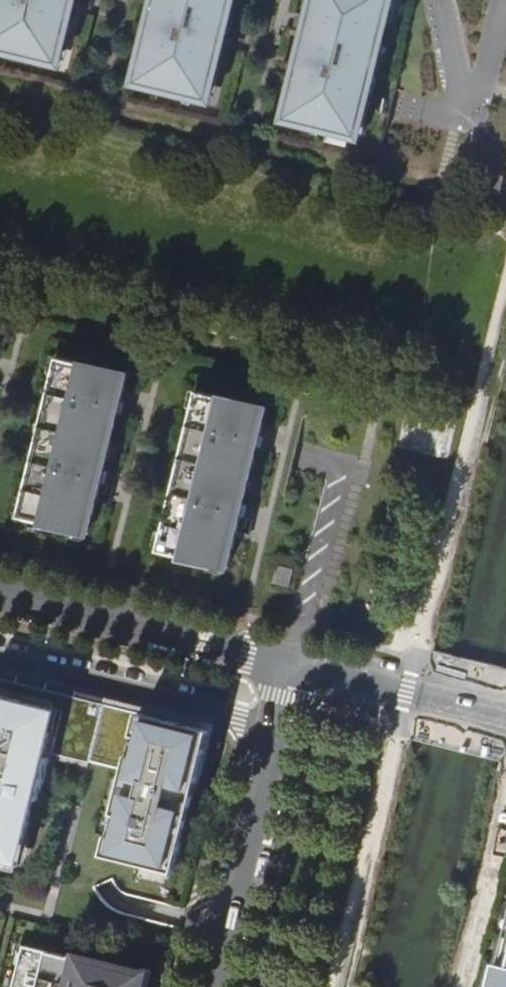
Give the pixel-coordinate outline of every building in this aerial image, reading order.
[(62,61),(77,0),(1,0),(0,6),(0,45),(62,61)] [(212,97),(236,0),(161,0),(141,79),(212,97)] [(362,134),(368,109),(374,84),(395,0),(320,0),(292,116),(362,134)] [(374,84),(368,109),(390,114),(396,89),(374,84)] [(489,172),(485,190),(502,194),(505,176),(489,172)] [(132,372),(66,356),(24,519),(91,536),(95,523),(123,409),(132,372)] [(274,407),(204,391),(200,408),(167,540),(163,554),(232,571),(239,544),(253,487),(274,407)] [(306,416),(274,407),(253,487),(287,495),(306,416)] [(282,567),(278,582),(294,586),(298,571),(282,567)] [(26,848),(32,821),(37,822),(43,796),(39,795),(42,782),(51,784),(61,743),(56,741),(58,736),(137,756),(124,809),(131,810),(126,831),(118,829),(113,854),(180,870),(186,843),(179,840),(184,821),(191,823),(215,728),(196,724),(170,717),(141,710),(117,704),(23,681),(0,676),(0,841),(26,848)] [(131,810),(124,809),(118,829),(126,831),(131,810)] [(184,821),(179,840),(186,843),(188,837),(191,823),(184,821)] [(16,986),(142,986),(145,973),(26,944),(16,986)] [(505,971),(500,969),(495,986),(505,986),(505,970),(505,971)]
